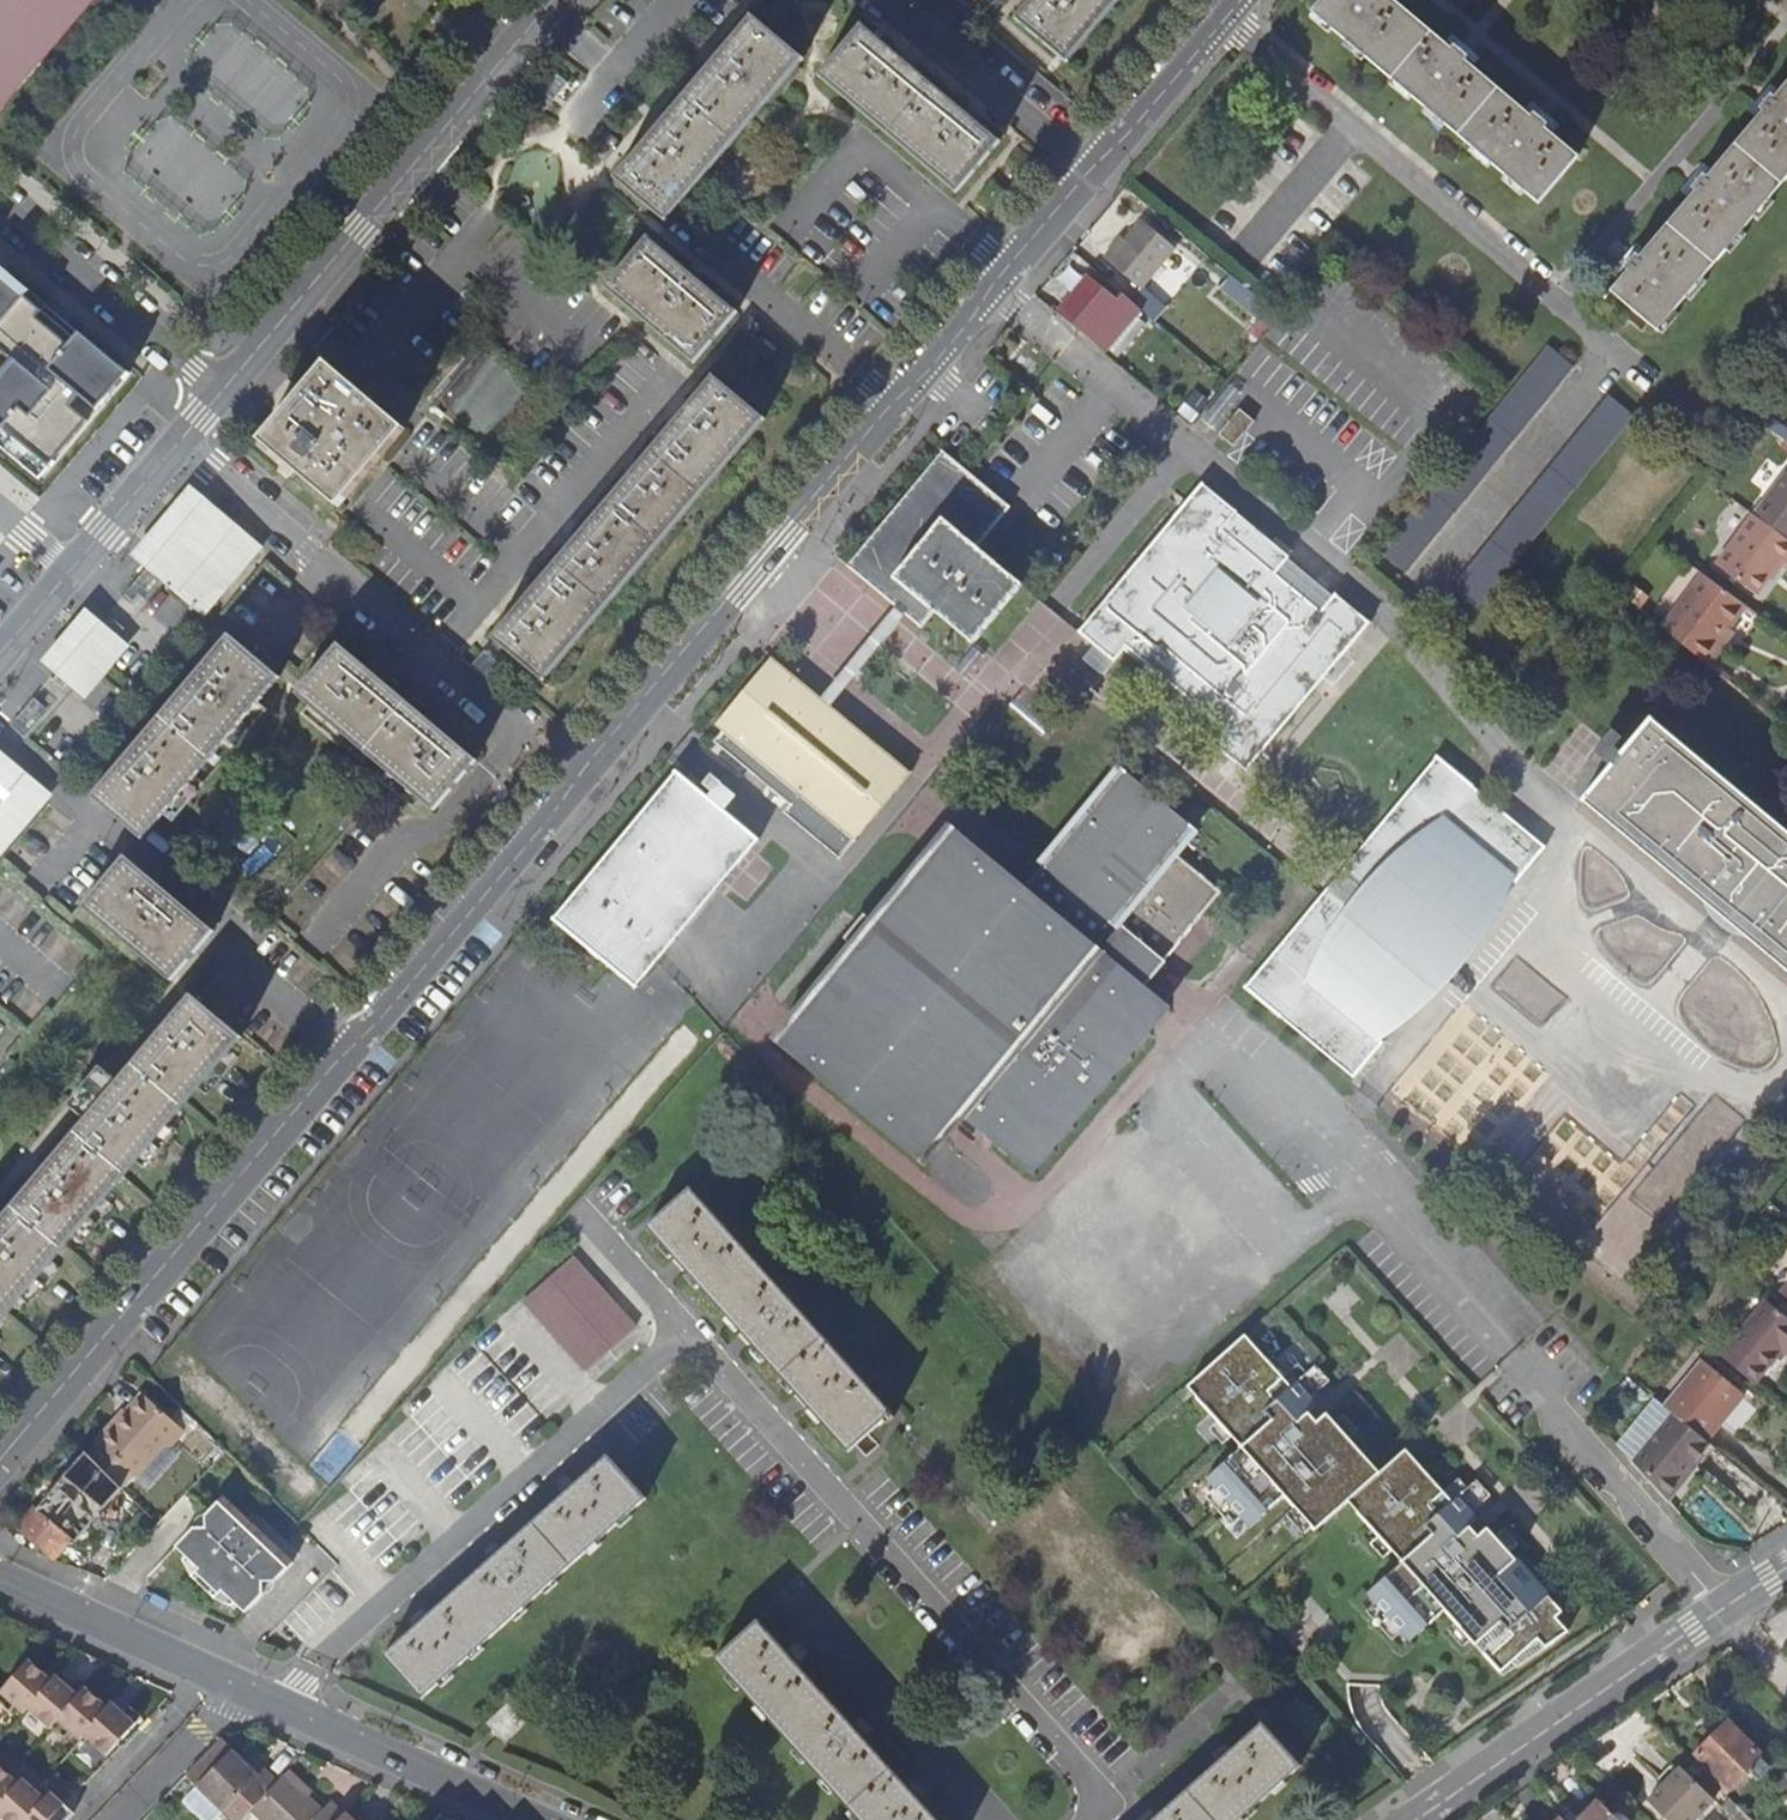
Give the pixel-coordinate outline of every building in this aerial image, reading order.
[(56,18),(71,0),(0,0),(0,85),(56,18)] [(1015,17),(1066,61),(1117,0),(1030,0),(1023,9),(1015,17)] [(1312,13),(1539,203),(1580,155),(1546,127),(1549,124),(1536,113),(1533,116),(1466,61),(1469,57),(1455,46),(1453,49),(1394,0),(1323,0),(1312,13)] [(615,179),(665,221),(803,58),(753,15),(615,179)] [(862,25),(819,75),(956,192),(999,141),(862,25)] [(1659,332),(1786,179),(1786,82),(1773,99),(1770,96),(1759,109),(1762,112),(1707,179),(1703,175),(1692,188),(1695,191),(1640,258),(1636,255),(1624,269),(1627,272),(1611,291),(1659,332)] [(1105,259),(1141,288),(1143,286),(1175,248),(1138,218),(1105,259)] [(735,312),(647,238),(606,287),(694,361),(735,312)] [(1089,336),(1120,299),(1092,275),(1090,277),(1082,269),(1053,303),(1062,311),(1061,313),(1089,336)] [(1269,306),(1231,274),(1220,287),(1259,318),(1269,306)] [(52,478),(91,434),(72,418),(81,407),(93,418),(102,407),(108,412),(131,386),(82,345),(78,350),(29,309),(33,303),(5,280),(0,286),(0,360),(1,359),(18,373),(0,394),(0,450),(8,441),(52,478)] [(1165,307),(1143,286),(1141,288),(1130,300),(1153,320),(1165,307)] [(492,451),(542,389),(486,344),(436,405),(492,451)] [(1573,367),(1548,347),(1381,553),(1405,573),(1573,367)] [(339,505),(403,429),(325,364),(261,440),(339,505)] [(715,376),(493,638),(543,680),(765,418),(715,376)] [(1633,416),(1609,396),(1441,601),(1466,622),(1633,416)] [(102,407),(93,418),(100,423),(108,412),(102,407)] [(1234,446),(1254,421),(1239,409),(1218,434),(1234,446)] [(0,450),(0,456),(42,491),(52,478),(8,441),(0,450)] [(1009,508),(941,451),(847,563),(924,627),(936,613),(973,643),(1021,585),(976,548),(1009,508)] [(1756,517),(1786,541),(1786,477),(1756,517)] [(1236,512),(1202,483),(1079,632),(1114,661),(1126,646),(1223,726),(1210,742),(1246,771),(1369,622),(1336,594),(1321,612),(1222,529),(1236,512)] [(259,546),(201,498),(146,564),(204,613),(259,546)] [(1756,517),(1753,516),(1715,565),(1755,596),(1780,563),(1786,567),(1786,541),(1756,517)] [(1676,641),(1706,666),(1721,647),(1717,644),(1745,605),(1703,574),(1661,629),(1676,641)] [(97,621),(56,671),(80,691),(121,641),(97,621)] [(92,797),(143,840),(280,677),(230,634),(92,797)] [(478,759),(338,644),(297,694),(436,809),(478,759)] [(912,774),(771,657),(716,724),(724,730),(716,740),(792,805),(784,812),(842,860),(912,774)] [(1651,720),(1584,802),(1786,969),(1786,833),(1651,720)] [(1612,762),(1632,735),(1618,725),(1598,752),(1612,762)] [(0,757),(0,845),(43,793),(0,757)] [(1342,872),(1375,900),(1443,819),(1516,881),(1544,848),(1438,758),(1342,872)] [(1191,828),(1119,769),(1022,887),(953,831),(779,1043),(920,1158),(952,1119),(972,1136),(977,1129),(1028,1171),(1163,1006),(1140,987),(1192,924),(1185,918),(1191,911),(1198,917),(1219,890),(1198,872),(1190,882),(1164,861),(1191,828)] [(675,773),(552,919),(637,987),(658,961),(757,840),(675,773)] [(1328,888),(1362,916),(1307,980),(1380,1042),(1516,881),(1443,819),(1375,900),(1342,872),(1328,888)] [(214,930),(128,856),(84,906),(171,981),(214,930)] [(1362,916),(1328,888),(1245,988),(1351,1077),(1380,1042),(1307,980),(1362,916)] [(189,995),(0,1221),(0,1326),(240,1037),(189,995)] [(691,1188),(648,1226),(849,1450),(891,1412),(691,1188)] [(574,1256),(524,1300),(586,1370),(636,1326),(574,1256)] [(1752,1382),(1781,1349),(1786,1354),(1786,1317),(1765,1299),(1719,1354),(1747,1378),(1752,1382)] [(1245,1335),(1188,1386),(1242,1447),(1206,1479),(1249,1526),(1285,1494),(1316,1529),(1348,1501),(1402,1562),(1367,1593),(1410,1641),(1445,1609),(1501,1672),(1512,1661),(1517,1667),(1569,1632),(1558,1620),(1556,1617),(1563,1612),(1539,1585),(1532,1591),(1510,1566),(1517,1560),(1488,1528),(1479,1536),(1470,1526),(1479,1518),(1473,1511),(1459,1496),(1453,1501),(1444,1492),(1406,1449),(1380,1472),(1327,1413),(1318,1422),(1309,1412),(1318,1404),(1312,1397),(1299,1381),(1292,1387),(1283,1378),(1245,1335)] [(1665,1406),(1672,1412),(1709,1443),(1745,1397),(1702,1362),(1665,1406)] [(1299,1381),(1312,1397),(1330,1381),(1316,1365),(1307,1373),(1299,1364),(1283,1378),(1292,1387),(1299,1381)] [(166,1445),(180,1427),(139,1393),(98,1442),(101,1445),(91,1457),(118,1485),(131,1470),(134,1473),(162,1442),(166,1445)] [(1633,1460),(1666,1498),(1712,1445),(1709,1443),(1672,1412),(1633,1460)] [(91,1457),(86,1451),(65,1475),(68,1477),(61,1485),(57,1484),(38,1506),(35,1507),(17,1528),(55,1559),(68,1543),(73,1546),(122,1489),(118,1485),(91,1457)] [(420,1697),(646,1501),(610,1460),(384,1656),(420,1697)] [(1459,1478),(1444,1492),(1453,1501),(1459,1496),(1473,1511),(1491,1495),(1477,1480),(1468,1488),(1459,1478)] [(224,1496),(205,1516),(194,1526),(176,1545),(200,1568),(195,1572),(218,1594),(223,1590),(245,1611),(293,1563),(224,1496)] [(758,1622),(715,1660),(859,1819),(935,1819),(758,1622)] [(0,1690),(0,1703),(9,1711),(14,1705),(22,1712),(26,1708),(48,1685),(38,1677),(42,1672),(28,1660),(0,1690)] [(72,1678),(66,1685),(56,1676),(52,1680),(48,1685),(26,1708),(49,1728),(50,1726),(84,1688),(72,1678)] [(82,1736),(103,1713),(108,1709),(98,1700),(84,1688),(50,1726),(63,1737),(70,1730),(79,1739),(82,1736)] [(127,1706),(122,1712),(113,1703),(108,1709),(103,1713),(82,1736),(106,1756),(140,1719),(127,1706)] [(506,1741),(525,1723),(508,1705),(489,1723),(506,1741)] [(1716,1784),(1726,1795),(1746,1774),(1753,1781),(1769,1764),(1753,1748),(1754,1747),(1727,1720),(1695,1753),(1698,1755),(1692,1761),(1693,1762),(1704,1773),(1716,1784)] [(1154,1819),(1240,1819),(1301,1766),(1263,1723),(1154,1819)] [(219,1739),(183,1777),(170,1790),(197,1816),(210,1802),(230,1819),(241,1819),(249,1812),(278,1781),(264,1768),(258,1775),(246,1763),(232,1750),(219,1739)] [(258,1775),(264,1768),(251,1757),(246,1763),(258,1775)] [(1704,1773),(1693,1762),(1684,1771),(1707,1794),(1716,1784),(1704,1773)] [(11,1774),(0,1763),(0,1804),(17,1787),(21,1782),(11,1774)] [(1707,1794),(1684,1771),(1681,1768),(1648,1801),(1668,1819),(1693,1819),(1713,1800),(1707,1794)] [(284,1774),(309,1796),(313,1792),(288,1770),(284,1774)] [(249,1812),(258,1819),(335,1819),(324,1810),(309,1796),(284,1774),(278,1781),(249,1812)] [(35,1787),(25,1778),(21,1782),(17,1787),(0,1804),(0,1816),(5,1819),(28,1819),(53,1793),(40,1781),(35,1787)] [(72,1819),(76,1814),(66,1804),(53,1793),(28,1819),(71,1819),(72,1819)] [(1730,1798),(1721,1807),(1735,1819),(1752,1819),(1730,1798)] [(1599,1800),(1580,1819),(1620,1819),(1599,1800)] [(343,1814),(344,1812),(332,1801),(324,1810),(335,1819),(337,1819),(343,1814)] [(1771,1819),(1786,1819),(1786,1803),(1771,1819)]
